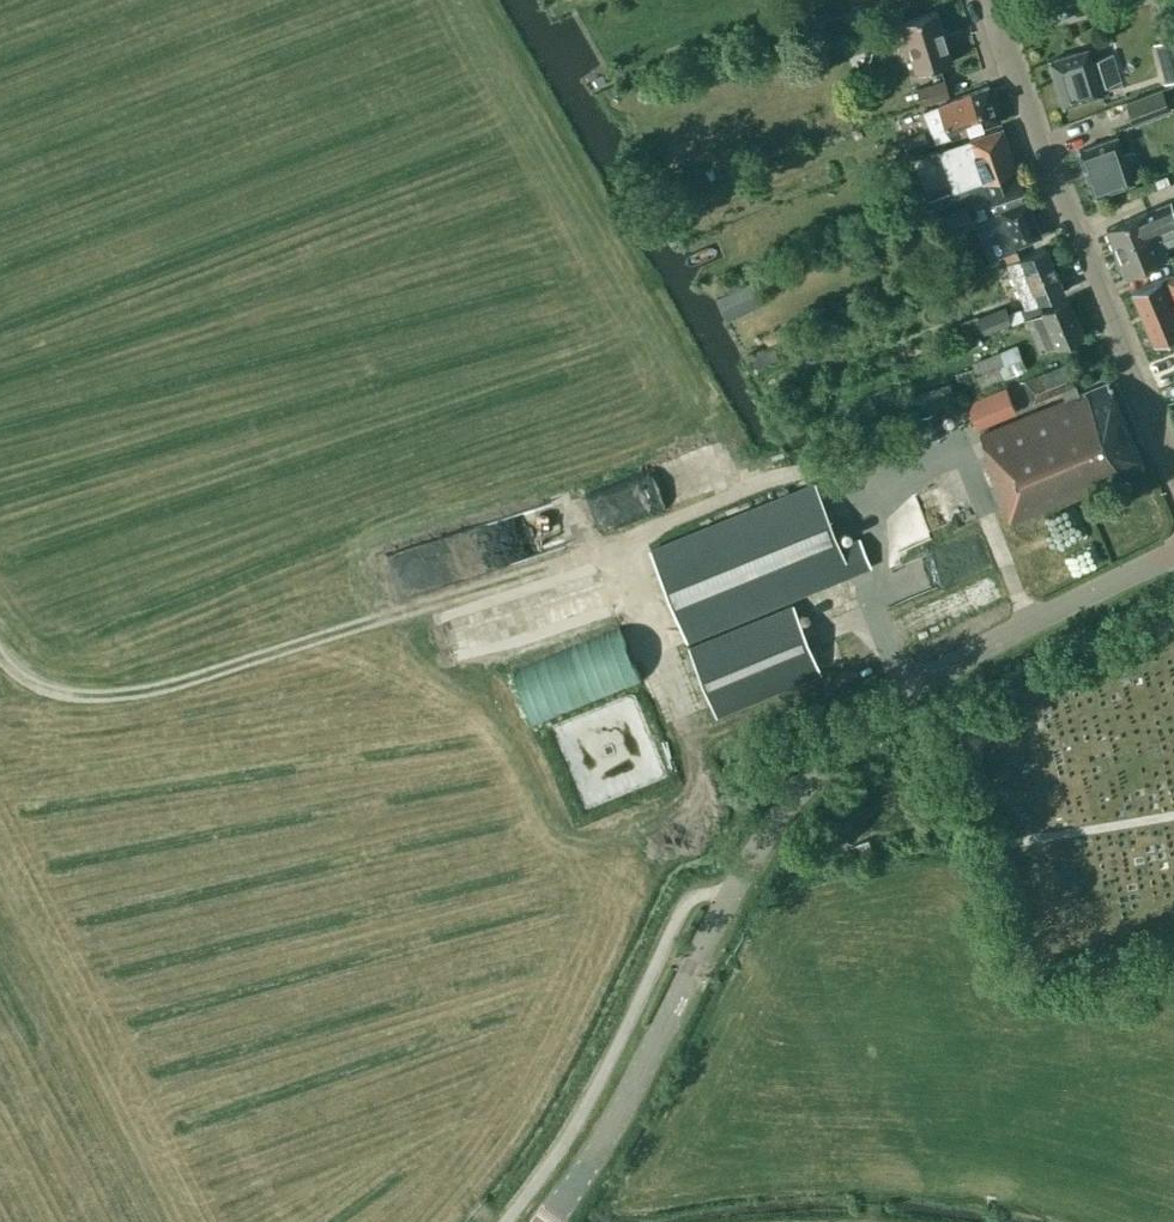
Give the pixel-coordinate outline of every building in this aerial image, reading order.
[(916,70),(952,59),(936,8),(900,20),(916,70)] [(1154,41),(1165,80),(1173,78),(1173,36),(1154,41)] [(1049,57),(1056,80),(1063,104),(1091,95),(1090,92),(1100,89),(1098,83),(1118,76),(1111,52),(1091,59),(1087,48),(1078,51),(1077,49),(1049,57)] [(921,102),(949,93),(945,78),(916,87),(921,102)] [(938,103),(939,103),(924,108),(935,140),(943,137),(999,119),(987,84),(938,103)] [(1134,122),(1169,108),(1161,87),(1126,100),(1134,122)] [(968,137),(982,179),(983,180),(1016,169),(1001,126),(968,137)] [(928,143),(923,130),(903,137),(908,150),(928,143)] [(1128,162),(1134,159),(1130,149),(1123,151),(1117,134),(1079,147),(1095,193),(1134,179),(1128,162)] [(968,184),(970,189),(976,206),(1023,190),(1016,169),(983,180),(982,179),(968,184)] [(968,184),(927,198),(930,208),(963,197),(962,192),(970,189),(968,184)] [(996,255),(1003,253),(1016,248),(1014,244),(1041,233),(1025,197),(980,216),(996,255)] [(1173,223),(1173,208),(1165,212),(1161,203),(1147,209),(1147,208),(1106,225),(1115,247),(1173,223)] [(946,230),(973,220),(969,206),(942,216),(946,230)] [(1173,223),(1115,247),(1126,274),(1167,257),(1162,245),(1173,240),(1173,224),(1173,223)] [(1019,256),(1016,248),(1003,253),(1007,261),(1025,305),(1064,289),(1046,245),(1019,256)] [(942,275),(943,277),(953,272),(948,261),(937,265),(942,275)] [(1133,289),(1154,341),(1173,333),(1173,272),(1133,289)] [(756,286),(719,300),(728,327),(766,314),(756,286)] [(1041,309),(1042,311),(1026,317),(1039,349),(1055,343),(1056,344),(1083,333),(1068,298),(1041,309)] [(1004,303),(976,314),(977,315),(959,321),(965,336),(982,329),(983,331),(1011,320),(1004,303)] [(982,385),(1023,367),(1013,345),(973,362),(982,385)] [(1011,519),(1143,464),(1107,380),(1079,392),(1066,362),(1024,380),(1033,401),(1060,389),(1064,399),(978,434),(987,455),(984,457),(1011,519)] [(976,425),(1014,409),(1005,387),(967,403),(976,425)] [(924,419),(931,438),(946,433),(938,413),(924,419)] [(685,640),(868,566),(857,538),(838,546),(812,484),(743,511),(649,550),(685,640)] [(898,588),(904,603),(934,592),(928,577),(898,588)] [(789,605),(687,646),(714,715),(816,674),(789,605)]
